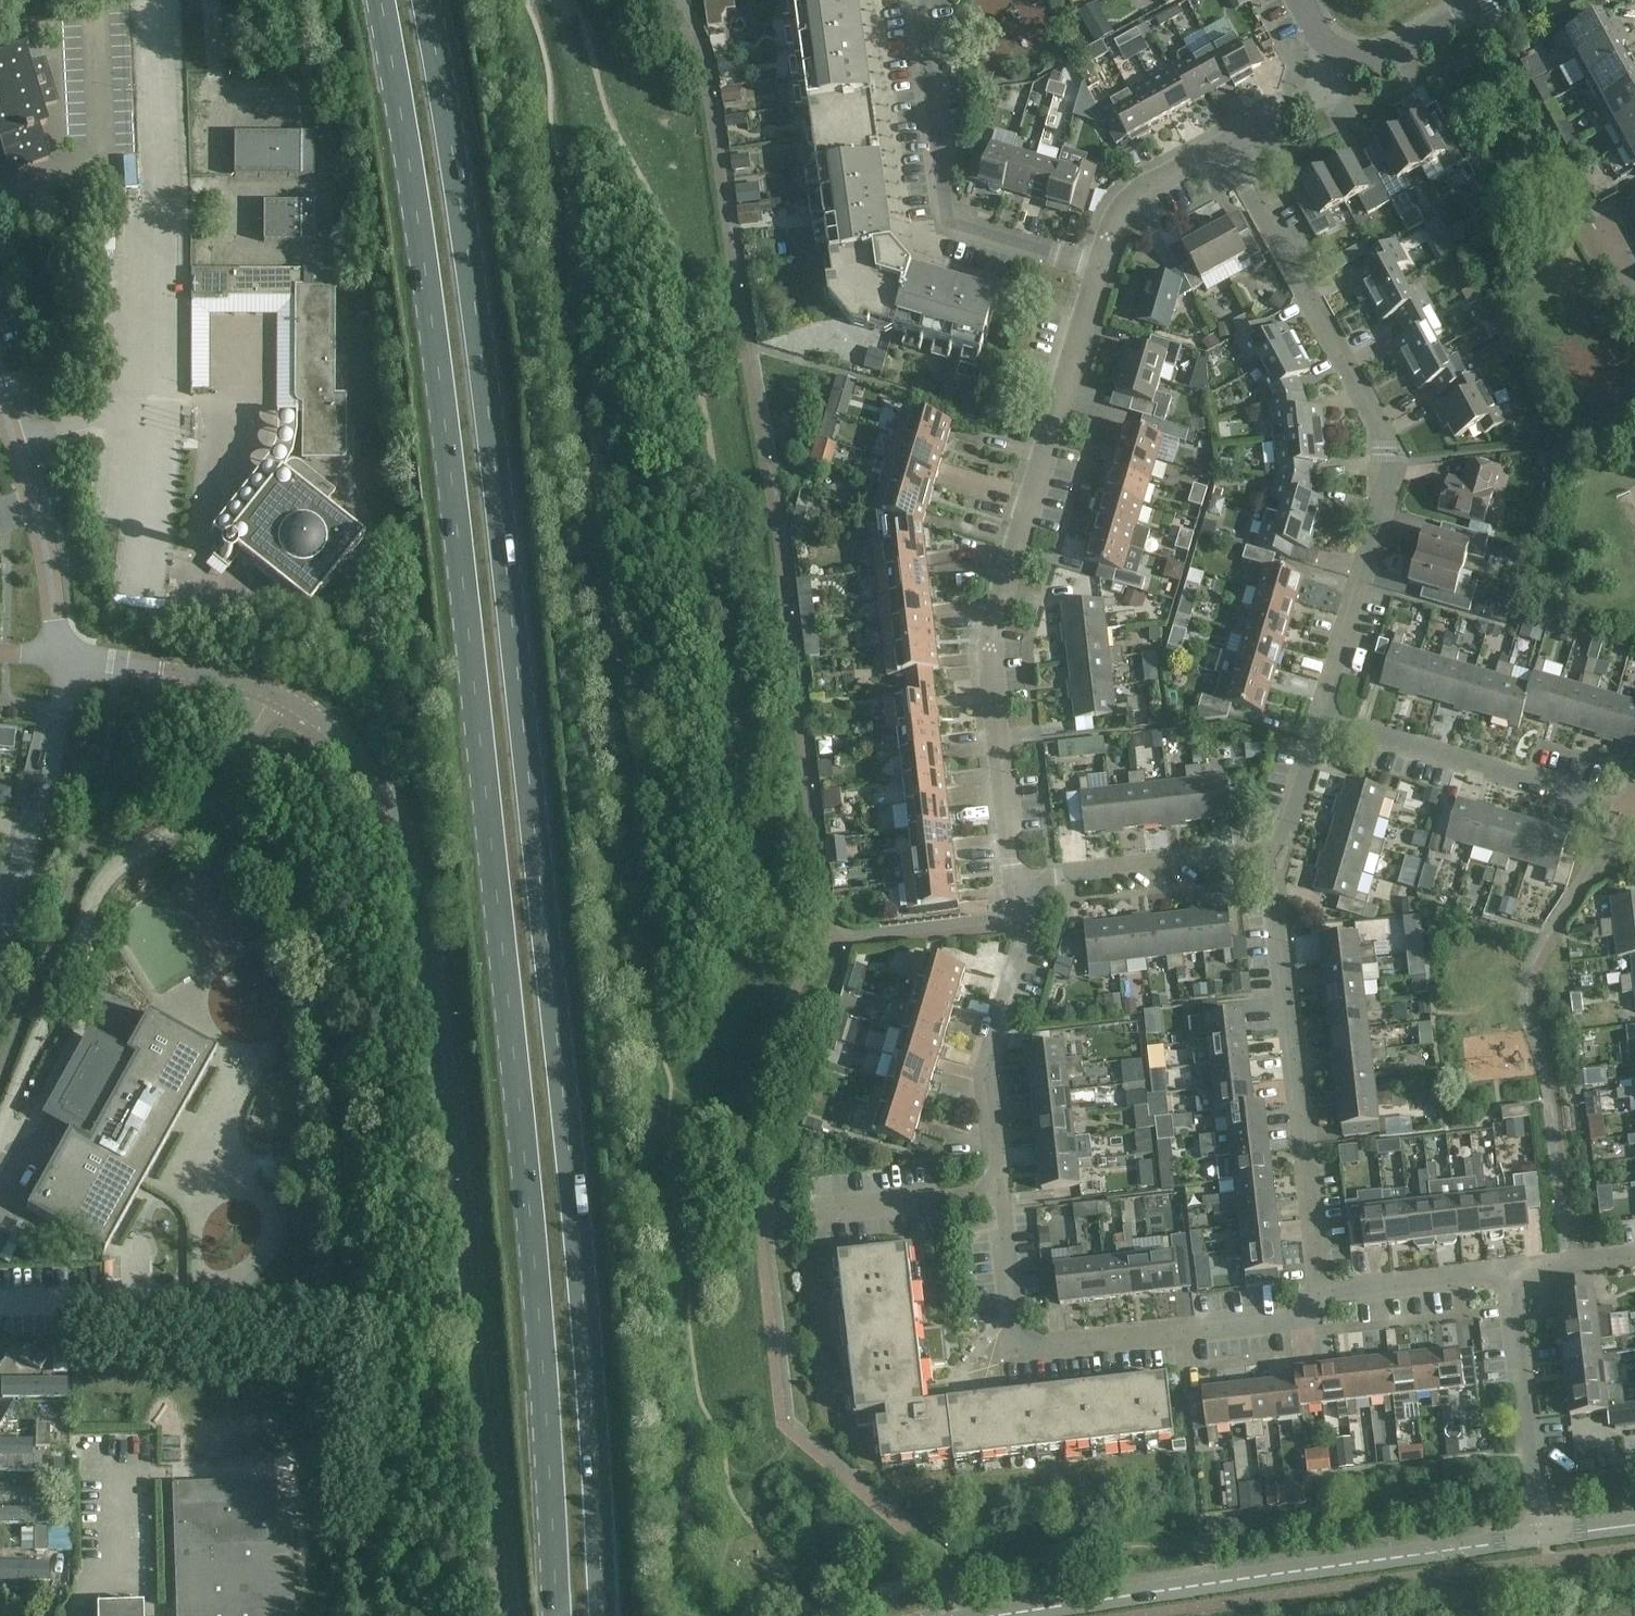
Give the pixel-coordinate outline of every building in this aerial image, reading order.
[(979,289),(913,270),(892,246),(858,0),(788,0),(791,18),(797,17),(799,28),(792,29),(795,48),(801,47),(803,58),(796,58),(799,77),(805,76),(807,87),(800,88),(803,107),(809,106),(811,120),(818,120),(822,152),(816,153),(818,166),(811,167),(814,185),(820,185),(822,195),(815,196),(818,215),(824,214),(826,225),(819,226),(822,245),(829,244),(830,256),(837,255),(840,279),(827,280),(829,298),(852,324),(869,330),(873,317),(895,324),(894,330),(905,333),(904,340),(922,345),(924,339),(934,342),(932,348),(951,354),(953,347),(963,350),(961,357),(979,362),(999,295),(979,289)] [(1167,12),(1171,21),(1183,14),(1178,6),(1167,12)] [(1171,21),(1167,12),(1155,19),(1160,27),(1171,21)] [(1574,60),(1619,35),(1607,13),(1562,37),(1574,60)] [(1126,35),(1130,43),(1141,37),(1137,29),(1126,35)] [(1249,79),(1245,74),(1263,64),(1251,41),(1240,47),(1233,34),(1211,46),(1231,82),(1232,81),(1235,87),(1249,79)] [(1130,43),(1126,35),(1114,41),(1118,49),(1130,43)] [(1586,81),(1631,57),(1619,35),(1574,60),(1586,81)] [(1210,93),(1231,82),(1211,46),(1191,57),(1210,93)] [(1170,68),(1190,104),(1210,93),(1191,57),(1186,48),(1179,51),(1176,60),(1178,64),(1170,68)] [(46,124),(40,107),(57,102),(44,60),(27,65),(22,49),(0,56),(0,138),(10,171),(48,159),(37,126),(46,124)] [(732,57),(719,60),(720,73),(734,71),(732,57)] [(1634,83),(1634,64),(1631,57),(1586,81),(1598,103),(1634,83)] [(1169,115),(1190,104),(1170,68),(1150,79),(1169,115)] [(1149,126),(1169,115),(1150,79),(1129,91),(1149,126)] [(1054,97),(1058,84),(1049,81),(1045,94),(1054,97)] [(1634,111),(1634,83),(1598,103),(1610,125),(1634,111)] [(1058,84),(1054,97),(1063,99),(1066,87),(1058,84)] [(723,103),(740,101),(738,87),(721,89),(723,103)] [(1007,105),(1024,110),(1028,94),(1011,89),(1007,105)] [(1151,133),(1148,127),(1149,126),(1129,91),(1108,102),(1097,108),(1116,144),(1134,134),(1137,140),(1151,133)] [(1634,139),(1634,111),(1610,125),(1622,147),(1634,139)] [(1400,128),(1421,167),(1429,181),(1463,162),(1449,136),(1438,142),(1424,115),(1400,128)] [(735,116),(725,117),(727,127),(736,126),(735,116)] [(1406,175),(1421,167),(1400,128),(1376,141),(1391,168),(1377,175),(1408,233),(1424,224),(1407,192),(1414,189),(1406,175)] [(314,134),(233,134),(233,177),(314,177),(314,134)] [(1622,147),(1634,169),(1634,168),(1634,139),(1622,147)] [(1000,188),(1003,189),(1014,150),(991,143),(986,157),(974,153),(967,178),(989,185),(989,188),(990,191),(997,193),(999,191),(1000,188)] [(1063,207),(1083,212),(1096,167),(1085,164),(1088,156),(1063,149),(1059,163),(1047,202),(1048,202),(1046,209),(1061,213),(1063,207)] [(1003,189),(1025,195),(1036,156),(1014,150),(1003,189)] [(748,155),(731,157),(733,170),(749,168),(748,155)] [(1025,195),(1047,202),(1059,163),(1036,156),(1025,195)] [(1349,156),(1326,169),(1344,203),(1357,196),(1367,214),(1390,202),(1375,173),(1363,180),(1349,156)] [(137,189),(135,158),(122,159),(124,190),(137,189)] [(1321,216),(1344,203),(1326,169),(1302,182),(1315,206),(1303,213),(1316,237),(1328,230),(1321,216)] [(738,204),(761,201),(758,184),(735,188),(738,204)] [(314,203),(263,203),(263,242),(313,242),(314,203)] [(741,226),(762,222),(760,204),(738,207),(741,226)] [(1224,268),(1237,261),(1240,267),(1249,262),(1254,270),(1266,263),(1248,231),(1237,237),(1228,222),(1205,234),(1224,268)] [(814,253),(811,229),(789,233),(793,256),(814,253)] [(1191,262),(1179,268),(1192,291),(1204,285),(1201,280),(1224,268),(1205,234),(1182,247),(1191,262)] [(1159,245),(1170,258),(1182,248),(1172,235),(1159,245)] [(1357,276),(1369,299),(1402,280),(1396,269),(1408,263),(1395,240),(1363,257),(1370,269),(1357,276)] [(1184,296),(1192,291),(1179,268),(1168,275),(1167,278),(1151,274),(1138,319),(1167,328),(1177,294),(1184,296)] [(227,301),(227,297),(227,270),(191,270),(191,301),(227,301)] [(301,405),(302,405),(306,404),(305,460),(341,460),(343,460),(344,459),(345,458),(345,456),(346,395),(334,395),(335,286),(304,286),(304,270),(227,270),(227,297),(294,297),(294,396),(294,397),(294,398),(295,400),(296,401),(297,403),(298,404),(299,404),(301,405)] [(1395,314),(1401,326),(1433,308),(1420,285),(1409,292),(1402,280),(1369,299),(1382,321),(1395,314)] [(1277,293),(1269,304),(1281,311),(1288,300),(1277,293)] [(1483,326),(1494,320),(1486,306),(1473,313),(1481,327),(1483,326)] [(1394,344),(1407,367),(1440,349),(1434,338),(1445,331),(1433,308),(1401,326),(1407,337),(1394,344)] [(1257,354),(1264,366),(1297,348),(1284,325),(1271,332),(1265,320),(1233,338),(1246,361),(1257,354)] [(1220,338),(1233,337),(1231,324),(1218,325),(1220,338)] [(1208,351),(1219,344),(1214,336),(1203,343),(1208,351)] [(1164,365),(1174,368),(1181,346),(1151,337),(1147,349),(1131,344),(1128,352),(1125,351),(1121,353),(1118,364),(1120,368),(1160,380),(1164,365)] [(1446,361),(1440,349),(1407,367),(1419,390),(1432,383),(1438,395),(1452,387),(1479,373),(1513,354),(1505,341),(1495,347),(1493,345),(1462,362),(1458,354),(1446,361)] [(1258,384),(1269,404),(1305,393),(1296,378),(1309,371),(1297,348),(1264,366),(1270,377),(1258,384)] [(881,371),(885,353),(872,350),(867,368),(881,371)] [(1129,412),(1160,421),(1165,422),(1172,399),(1156,394),(1160,380),(1120,368),(1116,370),(1113,381),(1115,385),(1118,386),(1116,394),(1133,399),(1129,412)] [(1492,398),(1479,373),(1452,387),(1458,399),(1435,411),(1444,427),(1448,425),(1455,438),(1480,425),(1486,435),(1507,424),(1498,408),(1494,410),(1489,400),(1492,398)] [(855,381),(836,376),(825,414),(844,419),(855,381)] [(1226,403),(1234,418),(1262,402),(1255,388),(1226,403)] [(1285,426),(1286,439),(1324,435),(1321,409),(1307,411),(1305,393),(1269,404),(1272,427),(1285,426)] [(903,409),(896,434),(944,449),(952,423),(903,409)] [(1195,422),(1197,431),(1210,429),(1208,419),(1195,422)] [(1189,430),(1165,422),(1160,421),(1156,434),(1125,425),(1118,448),(1156,459),(1162,436),(1185,443),(1189,430)] [(896,434),(888,460),(937,474),(944,449),(896,434)] [(1277,477),(1314,480),(1312,462),(1327,461),(1324,435),(1286,439),(1273,440),(1276,465),(1265,467),(1266,476),(1277,477)] [(808,463),(829,470),(837,446),(816,439),(808,463)] [(1149,482),(1156,459),(1118,448),(1112,471),(1149,482)] [(888,460),(881,485),(930,499),(937,474),(888,460)] [(287,464),(285,465),(212,557),(228,569),(235,560),(251,573),(255,567),(290,595),(285,600),(299,612),(304,606),(307,608),(363,539),(323,507),(335,491),(298,463),(296,462),(294,461),(292,461),(291,461),(288,463),(287,464)] [(1469,483),(1451,478),(1442,510),(1486,523),(1496,491),(1494,490),(1500,469),(1472,461),(1468,475),(1471,476),(1469,483)] [(1142,504),(1149,482),(1112,471),(1105,493),(1142,504)] [(1309,497),(1314,480),(1277,477),(1270,499),(1283,503),(1280,515),(1316,526),(1323,501),(1309,497)] [(1194,484),(1191,494),(1204,498),(1207,488),(1194,484)] [(873,510),(886,514),(922,525),(930,499),(881,485),(873,510)] [(1214,487),(1212,495),(1221,497),(1223,489),(1214,487)] [(1092,514),(1136,527),(1142,504),(1105,493),(1103,499),(1097,498),(1092,514)] [(1201,507),(1204,498),(1191,494),(1188,503),(1201,507)] [(1316,526),(1280,515),(1267,511),(1256,549),(1275,555),(1291,559),(1294,547),(1308,551),(1316,526)] [(927,566),(922,525),(886,514),(890,543),(873,545),(876,572),(927,566)] [(1143,553),(1150,531),(1136,527),(1092,514),(1088,530),(1094,531),(1092,538),(1143,553)] [(811,521),(795,517),(791,529),(808,533),(811,521)] [(1425,531),(1417,557),(1462,570),(1466,556),(1484,561),(1487,549),(1485,549),(1488,537),(1459,529),(1456,540),(1425,531)] [(1180,530),(1178,539),(1191,543),(1193,534),(1180,530)] [(1145,578),(1137,576),(1143,553),(1092,538),(1085,561),(1116,570),(1112,583),(1141,592),(1145,578)] [(1188,553),(1191,543),(1178,539),(1175,549),(1188,553)] [(1258,589),(1296,600),(1302,577),(1272,568),(1275,555),(1256,549),(1246,546),(1242,560),(1265,566),(1258,589)] [(1458,585),(1462,570),(1417,557),(1409,583),(1440,592),(1437,604),(1469,613),(1476,590),(1458,585)] [(1185,566),(1168,562),(1164,577),(1180,582),(1185,566)] [(876,572),(879,598),(930,592),(927,566),(876,572)] [(1186,583),(1184,592),(1197,595),(1199,587),(1186,583)] [(1258,589),(1252,612),(1289,623),(1296,600),(1258,589)] [(1146,597),(1129,590),(1123,604),(1141,611),(1146,597)] [(879,598),(882,624),(933,618),(930,592),(879,598)] [(1190,618),(1197,595),(1184,592),(1177,615),(1190,618)] [(1062,605),(1066,634),(1106,630),(1104,609),(1117,607),(1116,599),(1103,601),(1103,600),(1062,605)] [(1252,612),(1245,634),(1282,645),(1289,623),(1252,612)] [(882,624),(885,650),(936,644),(933,618),(882,624)] [(1488,625),(1478,622),(1476,628),(1479,634),(1485,635),(1488,625)] [(1501,629),(1490,625),(1487,634),(1498,637),(1501,629)] [(1161,640),(1160,627),(1149,627),(1150,641),(1161,640)] [(1173,628),(1171,637),(1183,640),(1185,631),(1173,628)] [(1069,662),(1123,656),(1122,648),(1108,650),(1106,630),(1066,634),(1069,662)] [(817,632),(803,634),(806,659),(820,657),(817,632)] [(1409,692),(1420,653),(1400,648),(1404,635),(1396,632),(1392,645),(1380,684),(1409,692)] [(1442,646),(1444,646),(1451,649),(1452,645),(1455,636),(1455,635),(1446,633),(1442,646)] [(1245,634),(1238,657),(1276,668),(1282,645),(1245,634)] [(1455,636),(1452,645),(1460,648),(1463,638),(1455,636)] [(1180,650),(1183,640),(1171,637),(1168,646),(1180,650)] [(1389,643),(1379,640),(1375,654),(1385,657),(1389,643)] [(888,676),(898,675),(904,675),(905,687),(934,684),(932,671),(939,671),(936,644),(885,650),(888,676)] [(1420,653),(1409,692),(1436,700),(1451,649),(1444,646),(1440,659),(1420,653)] [(1464,709),(1475,670),(1455,664),(1459,651),(1451,649),(1436,700),(1464,709)] [(1124,664),(1123,656),(1069,662),(1072,691),(1112,686),(1110,666),(1124,664)] [(1238,657),(1232,679),(1269,690),(1276,668),(1238,657)] [(1610,665),(1598,662),(1594,674),(1606,677),(1610,665)] [(1475,670),(1464,709),(1491,717),(1506,665),(1499,663),(1495,676),(1475,670)] [(1514,667),(1506,665),(1491,717),(1518,725),(1537,663),(1533,676),(1532,676),(1530,686),(1510,680),(1514,667)] [(1549,723),(1561,684),(1541,678),(1545,665),(1537,663),(1518,725),(1519,725),(1522,715),(1549,723)] [(1148,670),(1149,681),(1158,680),(1157,669),(1148,670)] [(1231,704),(1262,713),(1269,690),(1232,679),(1222,676),(1215,699),(1202,695),(1198,709),(1195,721),(1228,717),(1231,704)] [(1577,731),(1592,679),(1584,677),(1580,690),(1561,684),(1549,723),(1577,731)] [(1600,682),(1592,679),(1577,731),(1604,739),(1615,700),(1596,694),(1600,682)] [(888,728),(897,727),(938,722),(934,684),(905,687),(906,699),(885,701),(888,728)] [(1115,707),(1112,686),(1072,691),(1076,720),(1116,715),(1140,712),(1138,697),(1127,699),(1128,705),(1115,707)] [(1615,700),(1604,739),(1632,747),(1634,738),(1634,706),(1615,700)] [(897,727),(900,753),(941,748),(938,722),(897,727)] [(1159,732),(1144,733),(1145,744),(1161,742),(1159,732)] [(1090,751),(1105,749),(1103,738),(1089,739),(1090,751)] [(1261,744),(1253,744),(1254,758),(1263,757),(1261,744)] [(900,753),(903,779),(944,774),(941,748),(900,753)] [(1194,764),(1203,763),(1202,756),(1194,757),(1194,764)] [(1193,767),(1199,820),(1229,817),(1224,777),(1203,779),(1201,766),(1193,767)] [(1199,820),(1193,767),(1185,768),(1187,781),(1166,783),(1171,824),(1199,820)] [(1136,773),(1143,827),(1171,824),(1166,783),(1146,786),(1144,772),(1136,773)] [(1143,827),(1136,773),(1128,774),(1130,788),(1110,790),(1114,830),(1143,827)] [(903,779),(906,805),(947,800),(944,774),(903,779)] [(1114,830),(1110,790),(1089,792),(1087,779),(1079,780),(1081,793),(1080,793),(1085,833),(1114,830)] [(1339,807),(1378,818),(1384,799),(1397,802),(1399,794),(1386,791),(1386,790),(1347,779),(1339,807)] [(837,782),(829,783),(830,791),(823,792),(825,813),(843,811),(840,790),(838,790),(837,782)] [(1439,792),(1427,789),(1424,801),(1436,804),(1439,792)] [(906,805),(909,831),(950,826),(947,800),(906,805)] [(1453,841),(1473,847),(1485,808),(1457,800),(1445,839),(1442,852),(1450,854),(1453,841)] [(1372,838),(1378,818),(1339,807),(1331,834),(1383,850),(1385,842),(1372,838)] [(1489,866),(1497,868),(1512,816),(1485,808),(1473,847),(1493,853),(1489,866)] [(1508,857),(1528,863),(1540,824),(1512,816),(1497,868),(1505,870),(1508,857)] [(1568,833),(1540,824),(1528,863),(1548,869),(1544,882),(1567,889),(1574,863),(1560,858),(1568,833)] [(909,831),(912,857),(953,852),(950,826),(909,831)] [(1412,846),(1424,849),(1429,834),(1416,830),(1412,846)] [(1380,857),(1383,850),(1331,834),(1323,862),(1361,873),(1367,854),(1380,857)] [(1442,852),(1445,839),(1435,836),(1431,851),(1439,853),(1440,851),(1442,852)] [(912,857),(915,883),(956,878),(953,852),(912,857)] [(1355,893),(1361,873),(1323,862),(1315,890),(1340,898),(1336,911),(1363,919),(1374,920),(1377,908),(1366,905),(1369,897),(1355,893)] [(1492,885),(1496,871),(1487,869),(1483,882),(1492,885)] [(956,878),(915,883),(906,884),(909,910),(959,905),(956,878)] [(1634,926),(1634,896),(1609,899),(1612,921),(1598,922),(1599,930),(1634,926)] [(1517,901),(1503,898),(1499,915),(1513,919),(1517,901)] [(1417,914),(1415,900),(1402,901),(1404,915),(1417,914)] [(1199,912),(1203,953),(1224,950),(1225,964),(1234,963),(1232,950),(1233,949),(1228,909),(1199,912)] [(1203,953),(1199,912),(1170,916),(1176,969),(1184,968),(1183,955),(1203,953)] [(1142,919),(1146,959),(1167,957),(1168,970),(1176,969),(1170,916),(1142,919)] [(1126,962),(1146,959),(1142,919),(1113,922),(1120,976),(1127,975),(1126,962)] [(1120,976),(1113,922),(1084,926),(1089,966),(1110,963),(1111,977),(1120,976)] [(1634,955),(1634,926),(1599,930),(1600,938),(1613,937),(1616,957),(1634,955)] [(1322,964),(1376,957),(1375,948),(1359,950),(1357,935),(1320,940),(1322,964)] [(1422,952),(1421,952),(1406,954),(1407,964),(1423,962),(1423,961),(1422,952)] [(908,980),(918,982),(957,994),(965,968),(916,954),(908,980)] [(1616,957),(1616,958),(1631,956),(1634,976),(1620,977),(1621,985),(1634,984),(1634,955),(1616,957)] [(1074,962),(1058,957),(1053,973),(1069,978),(1074,962)] [(1325,987),(1363,982),(1361,968),(1377,966),(1376,957),(1322,964),(1325,987)] [(918,982),(910,1007),(949,1019),(957,994),(918,982)] [(1328,1010),(1381,1004),(1380,995),(1364,997),(1363,982),(1325,987),(1328,1010)] [(1208,985),(1209,997),(1224,996),(1222,984),(1208,985)] [(1621,985),(1622,993),(1634,992),(1634,984),(1621,985)] [(1193,986),(1195,999),(1209,998),(1207,985),(1193,986)] [(1575,996),(1570,996),(1572,1013),(1583,1012),(1581,995),(1575,996)] [(1106,1013),(1122,1011),(1120,996),(1104,998),(1106,1013)] [(1168,997),(1152,999),(1153,1009),(1169,1008),(1168,997)] [(1428,999),(1417,1001),(1419,1016),(1430,1015),(1428,999)] [(1125,1015),(1136,1014),(1135,1000),(1124,1001),(1125,1015)] [(1192,1043),(1246,1037),(1243,1013),(1219,1016),(1218,1003),(1204,1004),(1207,1032),(1191,1034),(1192,1043)] [(1330,1034),(1368,1029),(1366,1015),(1382,1013),(1381,1004),(1328,1010),(1330,1034)] [(910,1007),(903,1032),(942,1044),(949,1019),(910,1007)] [(79,1126),(74,1134),(69,1131),(26,1209),(105,1251),(215,1051),(147,1013),(125,1053),(131,1056),(126,1064),(92,1045),(55,1113),(79,1126)] [(1368,1029),(1330,1034),(1333,1057),(1386,1051),(1385,1042),(1370,1044),(1368,1029)] [(1422,1045),(1432,1044),(1431,1031),(1420,1032),(1422,1045)] [(903,1032),(895,1057),(935,1069),(942,1044),(903,1032)] [(1211,1065),(1248,1060),(1246,1037),(1192,1043),(1193,1052),(1209,1050),(1211,1065)] [(1026,1049),(1028,1073),(1082,1067),(1081,1058),(1065,1060),(1064,1045),(1026,1049)] [(1421,1062),(1440,1059),(1438,1046),(1420,1048),(1421,1062)] [(1333,1057),(1336,1080),(1373,1076),(1372,1062),(1387,1060),(1386,1051),(1333,1057)] [(1170,1069),(1169,1056),(1148,1058),(1149,1072),(1170,1069)] [(895,1057),(888,1082),(927,1094),(935,1069),(895,1057)] [(1198,1090),(1251,1084),(1248,1060),(1211,1065),(1212,1079),(1197,1081),(1198,1090)] [(1121,1086),(1146,1083),(1144,1061),(1130,1062),(1132,1084),(1121,1085),(1121,1086)] [(1031,1096),(1069,1092),(1067,1078),(1083,1076),(1082,1067),(1028,1073),(1031,1096)] [(1592,1071),(1579,1072),(1576,1073),(1578,1086),(1578,1089),(1579,1089),(1584,1089),(1593,1087),(1592,1071)] [(1338,1104),(1397,1097),(1396,1088),(1375,1090),(1373,1076),(1336,1080),(1338,1104)] [(888,1082),(880,1107),(920,1119),(927,1094),(888,1082)] [(1146,1083),(1121,1086),(1122,1089),(1127,1094),(1146,1093),(1146,1083)] [(1630,1083),(1596,1084),(1597,1099),(1631,1098),(1630,1083)] [(1251,1084),(1198,1090),(1199,1099),(1214,1097),(1216,1111),(1254,1106),(1251,1084)] [(1034,1120),(1087,1113),(1097,1112),(1095,1103),(1071,1106),(1069,1092),(1031,1096),(1034,1120)] [(1439,1094),(1429,1095),(1430,1109),(1440,1108),(1439,1094)] [(1585,1095),(1588,1118),(1597,1117),(1594,1094),(1585,1095)] [(1343,1137),(1380,1133),(1377,1108),(1398,1106),(1397,1097),(1338,1104),(1341,1128),(1342,1127),(1343,1137)] [(920,1119),(880,1107),(871,1105),(863,1130),(912,1145),(920,1119)] [(1229,1134),(1267,1129),(1264,1105),(1254,1106),(1216,1111),(1211,1111),(1212,1121),(1227,1119),(1229,1134)] [(1530,1117),(1528,1105),(1501,1108),(1503,1120),(1530,1117)] [(1137,1131),(1156,1128),(1155,1118),(1150,1119),(1149,1107),(1135,1109),(1137,1131)] [(1036,1143),(1075,1139),(1073,1124),(1088,1122),(1087,1113),(1034,1120),(1036,1143)] [(1158,1142),(1175,1140),(1172,1117),(1155,1118),(1156,1128),(1158,1142)] [(1524,1122),(1506,1124),(1507,1141),(1525,1139),(1524,1122)] [(1216,1159),(1270,1153),(1267,1129),(1229,1134),(1213,1135),(1216,1159)] [(1093,1161),(1107,1159),(1106,1149),(1076,1153),(1075,1139),(1036,1143),(1039,1166),(1093,1160),(1093,1161)] [(1159,1165),(1181,1163),(1181,1162),(1177,1163),(1175,1140),(1158,1142),(1157,1142),(1159,1165)] [(1377,1143),(1378,1156),(1396,1154),(1394,1142),(1377,1143)] [(1234,1180),(1272,1176),(1270,1153),(1216,1159),(1217,1168),(1233,1166),(1234,1180)] [(1093,1160),(1039,1166),(1042,1190),(1080,1186),(1078,1171),(1094,1169),(1093,1161),(1093,1160)] [(1452,1182),(1438,1183),(1435,1160),(1426,1161),(1427,1172),(1435,1240),(1443,1239),(1444,1246),(1454,1244),(1457,1241),(1457,1238),(1458,1237),(1452,1182)] [(1482,1235),(1474,1167),(1473,1160),(1464,1161),(1466,1180),(1452,1182),(1458,1237),(1482,1235)] [(1181,1163),(1159,1165),(1162,1190),(1184,1188),(1181,1163)] [(1505,1232),(1501,1194),(1486,1196),(1483,1166),(1474,1167),(1482,1235),(1505,1232)] [(1153,1170),(1136,1171),(1138,1190),(1155,1188),(1153,1170)] [(1428,1247),(1428,1241),(1435,1240),(1427,1172),(1418,1173),(1422,1203),(1407,1205),(1412,1243),(1414,1242),(1414,1246),(1418,1249),(1419,1248),(1428,1247)] [(1501,1194),(1505,1232),(1529,1229),(1527,1210),(1540,1209),(1536,1174),(1513,1177),(1515,1192),(1501,1194)] [(1221,1205),(1275,1199),(1272,1176),(1234,1180),(1236,1195),(1220,1196),(1221,1205)] [(1412,1243),(1407,1205),(1393,1206),(1391,1191),(1382,1192),(1388,1245),(1412,1243)] [(1364,1248),(1388,1245),(1382,1192),(1358,1195),(1364,1248)] [(1240,1227),(1278,1223),(1275,1199),(1221,1205),(1222,1214),(1238,1213),(1240,1227)] [(1227,1252),(1280,1246),(1278,1223),(1240,1227),(1241,1241),(1226,1243),(1227,1252)] [(1123,1228),(1124,1235),(1131,1297),(1154,1294),(1150,1256),(1135,1258),(1132,1227),(1123,1228)] [(1038,1229),(1040,1244),(1050,1243),(1049,1228),(1038,1229)] [(1103,1262),(1107,1299),(1131,1297),(1124,1235),(1115,1236),(1117,1260),(1103,1262)] [(1150,1256),(1154,1294),(1178,1291),(1178,1290),(1191,1289),(1185,1236),(1162,1239),(1164,1255),(1150,1256)] [(955,1462),(1174,1437),(1167,1378),(948,1403),(947,1395),(940,1389),(928,1391),(928,1387),(933,1387),(930,1366),(947,1364),(943,1328),(922,1331),(912,1242),(893,1245),(894,1251),(834,1258),(852,1415),(856,1415),(869,1413),(870,1425),(870,1426),(878,1425),(882,1464),(954,1456),(955,1462)] [(17,1249),(8,1244),(0,1257),(0,1259),(9,1264),(17,1249)] [(1280,1246),(1227,1252),(1228,1261),(1243,1259),(1245,1274),(1283,1270),(1280,1246)] [(1078,1249),(1084,1302),(1107,1299),(1103,1262),(1089,1263),(1087,1248),(1078,1249)] [(1084,1302),(1078,1249),(1069,1250),(1071,1265),(1056,1267),(1060,1305),(1084,1302)] [(1209,1256),(1194,1258),(1195,1270),(1210,1268),(1209,1256)] [(1559,1322),(1613,1316),(1612,1307),(1596,1309),(1593,1278),(1557,1283),(1559,1298),(1557,1298),(1559,1322)] [(1562,1345),(1600,1341),(1613,1340),(1611,1325),(1630,1323),(1629,1314),(1613,1316),(1559,1322),(1562,1345)] [(1618,1363),(1634,1361),(1634,1360),(1634,1352),(1602,1355),(1600,1341),(1562,1345),(1565,1369),(1618,1363)] [(48,1358),(28,1346),(21,1358),(40,1370),(48,1358)] [(1435,1354),(1441,1407),(1450,1406),(1449,1391),(1477,1388),(1473,1352),(1459,1353),(1459,1351),(1435,1354)] [(1412,1356),(1416,1394),(1418,1394),(1431,1393),(1432,1408),(1441,1407),(1435,1354),(1412,1356)] [(1418,1394),(1416,1394),(1412,1356),(1388,1359),(1395,1413),(1396,1413),(1397,1424),(1407,1423),(1405,1406),(1419,1405),(1418,1394)] [(1365,1362),(1370,1400),(1384,1398),(1386,1414),(1395,1413),(1388,1359),(1365,1362)] [(28,1375),(4,1360),(0,1367),(0,1421),(28,1375)] [(1370,1400),(1365,1362),(1342,1365),(1348,1418),(1357,1417),(1355,1401),(1370,1400)] [(1567,1392),(1605,1388),(1604,1373),(1619,1372),(1618,1363),(1565,1369),(1567,1392)] [(1348,1418),(1342,1365),(1319,1367),(1323,1405),(1337,1403),(1339,1419),(1348,1418)] [(1323,1405),(1319,1367),(1295,1370),(1296,1380),(1300,1408),(1303,1434),(1310,1433),(1309,1423),(1310,1423),(1308,1407),(1323,1405)] [(1273,1383),(1277,1421),(1292,1419),(1294,1435),(1303,1434),(1300,1408),(1296,1380),(1273,1383)] [(1250,1386),(1256,1439),(1265,1438),(1263,1422),(1277,1421),(1273,1383),(1250,1386)] [(1226,1388),(1231,1426),(1245,1424),(1247,1440),(1256,1439),(1250,1386),(1226,1388)] [(1567,1392),(1570,1416),(1608,1412),(1608,1411),(1612,1411),(1614,1425),(1634,1422),(1634,1404),(1623,1406),(1623,1400),(1621,1386),(1605,1388),(1567,1392)] [(1231,1426),(1226,1388),(1202,1391),(1209,1444),(1218,1443),(1216,1428),(1231,1426)] [(870,1425),(869,1413),(856,1415),(858,1427),(870,1425)] [(1207,1429),(1206,1418),(1192,1419),(1193,1430),(1207,1429)] [(36,1447),(50,1447),(50,1424),(36,1424),(36,1447)] [(1339,1469),(1353,1468),(1350,1439),(1336,1441),(1339,1469)] [(1454,1439),(1445,1439),(1446,1456),(1455,1455),(1454,1439)] [(1186,1450),(1186,1441),(1172,1443),(1173,1452),(1186,1450)] [(1397,1461),(1395,1446),(1381,1448),(1383,1463),(1397,1461)] [(1399,1462),(1410,1460),(1409,1446),(1397,1447),(1399,1462)] [(1331,1470),(1329,1454),(1314,1455),(1316,1472),(1331,1470)] [(45,1463),(33,1463),(33,1459),(0,1459),(0,1475),(45,1475),(45,1463)] [(1431,1477),(1431,1464),(1406,1463),(1406,1477),(1431,1477)] [(1223,1466),(1228,1509),(1238,1508),(1233,1465),(1223,1466)] [(35,1500),(49,1500),(49,1477),(35,1476),(35,1500)] [(66,1485),(66,1477),(51,1477),(51,1485),(66,1485)] [(292,1522),(278,1523),(277,1481),(172,1484),(176,1615),(294,1615),(292,1522)] [(1285,1488),(1287,1506),(1306,1504),(1304,1486),(1285,1488)] [(1287,1506),(1285,1488),(1266,1490),(1268,1508),(1287,1506)] [(1242,1511),(1263,1508),(1261,1490),(1240,1493),(1242,1511)] [(47,1512),(0,1511),(0,1528),(47,1528),(47,1512)] [(34,1551),(48,1552),(48,1528),(34,1528),(34,1551)] [(49,1583),(49,1564),(0,1564),(0,1583),(49,1583)] [(142,1605),(97,1606),(97,1611),(83,1611),(83,1615),(143,1615),(142,1605)]
